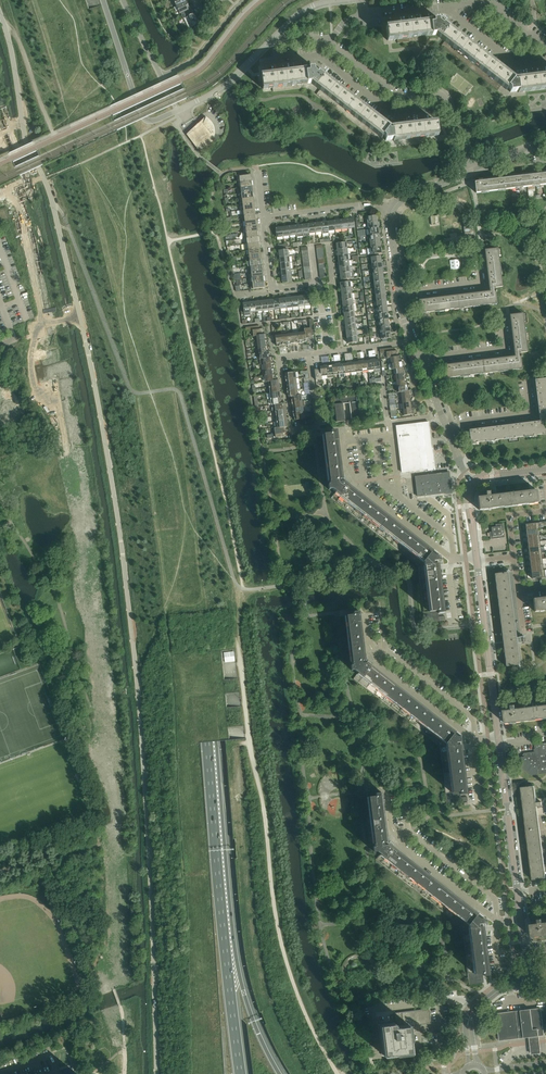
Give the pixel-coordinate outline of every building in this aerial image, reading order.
[(90,16),(85,0),(76,0),(77,4),(82,19),(90,16)] [(182,16),(190,13),(188,9),(190,9),(188,5),(188,4),(187,2),(177,7),(174,8),(176,12),(178,10),(180,13),(182,16),(181,16),(182,16)] [(190,13),(182,16),(183,19),(186,18),(190,27),(199,23),(200,23),(201,22),(196,13),(193,14),(192,15),(191,15),(190,13)] [(515,92),(518,91),(518,93),(545,89),(545,75),(523,78),(523,79),(514,81),(514,80),(509,76),(510,75),(449,28),(448,29),(443,25),(442,26),(439,24),(440,24),(439,23),(439,20),(434,21),(434,22),(424,24),(424,22),(386,27),(388,41),(397,40),(398,43),(426,40),(426,36),(436,35),(444,42),(441,46),(498,90),(501,86),(506,90),(508,88),(510,89),(509,89),(510,89),(510,92),(515,92)] [(273,92),(302,88),(301,85),(311,83),(320,90),(316,94),(373,139),(377,134),(382,138),(384,136),(385,137),(385,138),(385,141),(390,140),(393,140),(394,141),(438,136),(437,122),(398,126),(399,128),(389,129),(389,128),(384,124),(385,123),(325,76),(324,77),(319,73),(318,74),(315,72),(314,72),(314,69),(309,69),(309,71),(300,72),(300,71),(261,75),(263,89),(272,88),(273,92)] [(188,135),(198,149),(199,149),(201,149),(202,148),(203,148),(204,148),(206,147),(207,146),(208,145),(209,145),(210,144),(211,143),(212,141),(212,140),(213,139),(213,138),(214,136),(214,135),(214,133),(214,132),(214,131),(214,129),(214,128),(213,127),(213,126),(212,125),(212,123),(211,122),(210,121),(209,120),(208,119),(207,119),(206,118),(203,124),(195,130),(188,135)] [(475,182),(476,193),(510,189),(545,184),(545,174),(475,182)] [(439,224),(438,216),(430,217),(431,225),(439,224)] [(295,225),(296,235),(297,237),(303,236),(302,225),(295,225)] [(463,226),(465,242),(472,241),(470,226),(463,226)] [(419,300),(421,313),(431,312),(458,309),(469,307),(476,306),(487,305),(497,304),(496,292),(496,291),(495,291),(495,288),(502,287),(497,248),(484,250),(490,291),(419,300)] [(278,250),(279,257),(289,256),(288,249),(278,250)] [(444,365),(446,378),(522,369),(521,357),(522,357),(522,355),(521,356),(520,353),(528,352),(523,313),(510,315),(515,356),(444,365)] [(305,339),(306,339),(310,338),(310,339),(311,339),(311,336),(314,335),(312,319),(309,319),(310,328),(304,329),(304,332),(305,332),(305,339)] [(263,335),(263,334),(262,330),(263,330),(263,329),(260,329),(260,326),(246,327),(246,331),(252,330),(253,336),(256,336),(263,335)] [(397,357),(397,356),(396,352),(397,352),(397,350),(394,351),(393,348),(380,349),(380,353),(386,352),(387,358),(390,358),(397,357)] [(535,380),(540,421),(469,430),(471,443),(481,442),(488,441),(501,439),(509,438),(519,437),(526,436),(540,435),(545,434),(545,425),(545,422),(545,420),(545,421),(545,418),(545,379),(535,380)] [(334,399),(337,422),(345,421),(343,403),(349,403),(351,420),(359,419),(357,396),(347,397),(347,396),(345,396),(345,398),(334,399)] [(396,426),(403,472),(435,467),(429,422),(396,426)] [(277,428),(274,428),(275,434),(267,435),(267,439),(283,437),(283,433),(286,433),(286,431),(285,432),(284,427),(277,428)] [(417,566),(424,623),(445,620),(445,616),(439,617),(438,613),(444,613),(444,612),(439,569),(437,569),(437,568),(438,568),(438,567),(438,566),(437,566),(436,561),(438,561),(437,556),(437,554),(348,485),(347,486),(346,486),(346,485),(346,484),(345,484),(344,484),(343,483),(341,483),(340,472),(342,472),(337,431),(331,432),(332,434),(322,435),(328,482),(330,481),(330,484),(328,485),(329,490),(332,489),(332,490),(332,489),(336,492),(330,498),(417,566)] [(441,474),(444,493),(448,493),(448,492),(450,492),(448,473),(441,474)] [(435,475),(437,494),(444,493),(441,474),(435,475)] [(431,495),(428,475),(422,476),(424,496),(431,495)] [(428,475),(431,495),(437,494),(435,475),(428,475)] [(424,496),(422,476),(415,477),(416,483),(417,496),(424,496)] [(478,499),(479,510),(538,503),(536,490),(536,491),(494,496),(494,491),(485,492),(486,498),(478,499)] [(490,536),(490,539),(498,539),(505,538),(503,523),(496,524),(496,527),(491,527),(492,532),(489,532),(490,536)] [(526,531),(539,530),(540,530),(539,523),(525,524),(526,531)] [(532,579),(545,577),(545,570),(543,570),(531,572),(532,579)] [(521,638),(515,639),(507,572),(495,574),(506,666),(518,665),(515,643),(522,642),(521,638)] [(534,600),(533,598),(533,599),(535,612),(535,611),(545,610),(545,598),(534,600)] [(365,663),(364,664),(363,653),(364,653),(359,612),(359,611),(353,612),(354,612),(354,615),(345,616),(350,662),(352,662),(352,665),(351,665),(351,670),(354,670),(355,670),(358,673),(353,679),(439,746),(446,804),(468,801),(467,797),(461,797),(461,794),(467,793),(461,750),(460,750),(459,749),(460,749),(460,748),(460,747),(459,747),(459,742),(460,741),(460,736),(459,735),(378,672),(377,673),(375,672),(376,670),(370,665),(369,667),(366,664),(367,663),(366,662),(365,663)] [(226,648),(217,650),(229,738),(238,737),(226,648)] [(520,705),(512,706),(512,707),(510,707),(508,710),(509,723),(510,723),(514,722),(514,723),(514,722),(545,718),(545,707),(521,710),(520,705)] [(535,744),(536,751),(525,753),(521,757),(518,757),(518,765),(531,775),(545,773),(545,743),(535,744)] [(535,803),(533,786),(521,787),(521,791),(522,796),(522,799),(532,880),(545,878),(537,817),(536,806),(542,806),(541,802),(537,802),(535,803)] [(489,974),(483,930),(483,926),(482,917),(482,916),(392,846),(391,847),(391,846),(390,845),(389,845),(388,845),(388,844),(387,844),(386,844),(385,834),(386,833),(381,792),(375,793),(376,793),(376,795),(367,797),(373,843),(374,843),(375,846),(373,846),(373,851),(377,851),(380,853),(375,860),(462,927),(469,985),(483,983),(484,983),(483,975),(489,974)] [(532,937),(536,936),(536,937),(536,936),(540,936),(541,936),(545,935),(545,918),(538,919),(538,921),(536,921),(534,924),(534,926),(530,926),(532,937)] [(529,1037),(539,1036),(544,1035),(541,1008),(525,1010),(525,1008),(521,1009),(521,1010),(496,1013),(499,1041),(524,1038),(529,1037)] [(393,1023),(381,1024),(385,1055),(396,1053),(411,1052),(410,1041),(409,1033),(411,1033),(410,1023),(425,1021),(425,1024),(431,1023),(429,1010),(429,1009),(395,1013),(396,1024),(393,1024),(393,1023)] [(539,1036),(529,1037),(531,1054),(541,1053),(539,1036)]
